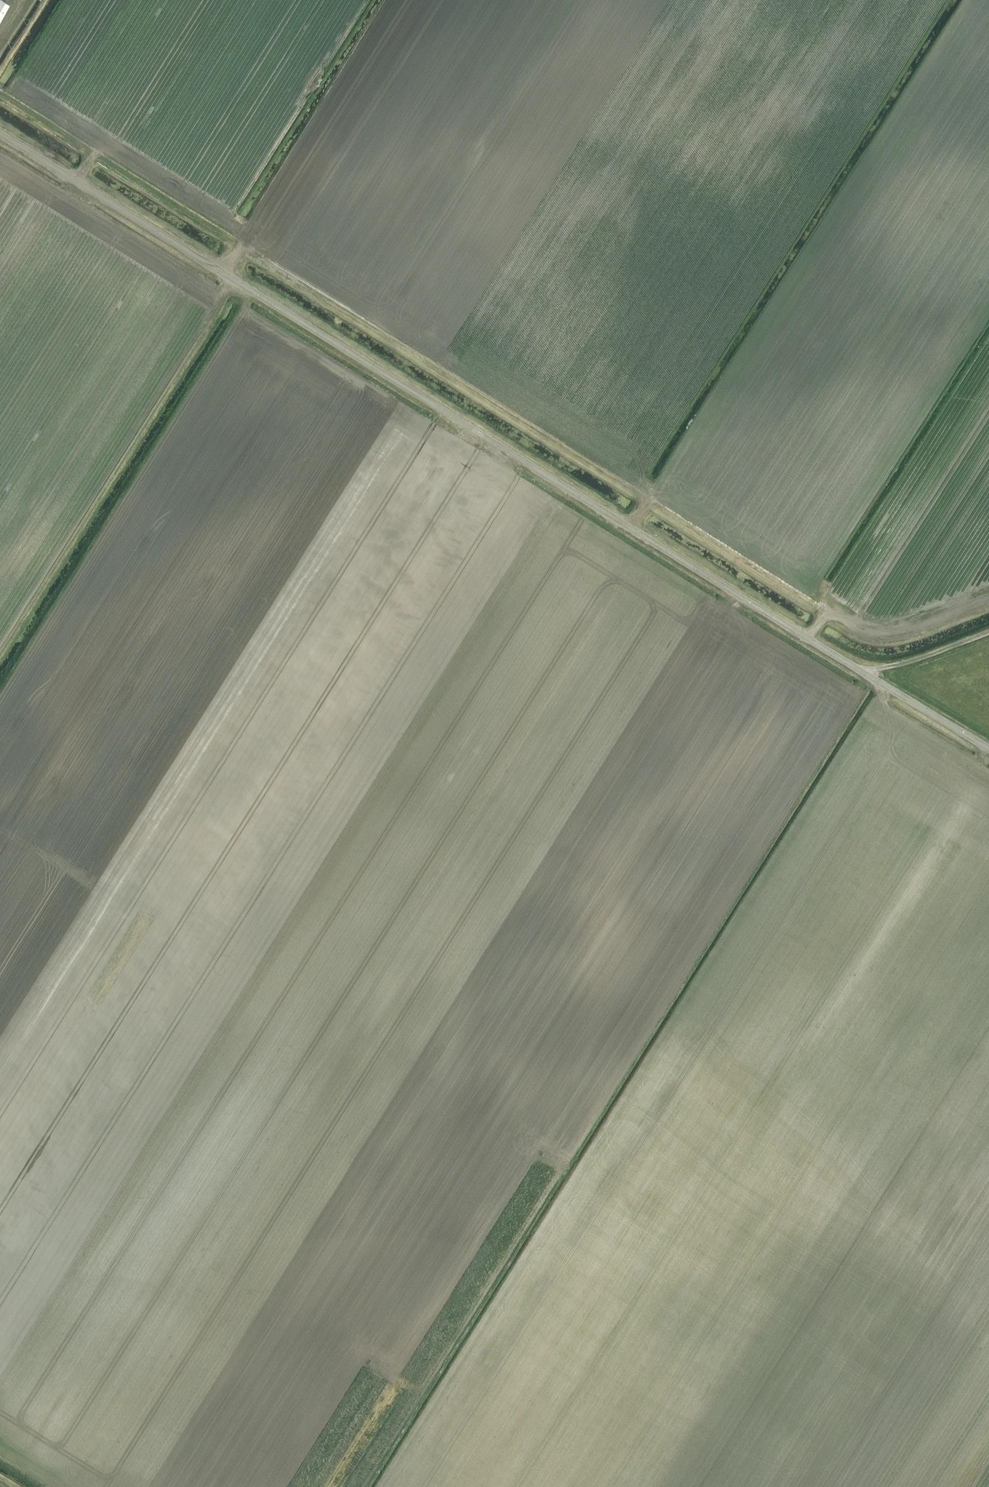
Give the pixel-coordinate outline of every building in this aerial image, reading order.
[(601,494),(596,501),(608,509),(613,502),(601,494)]
